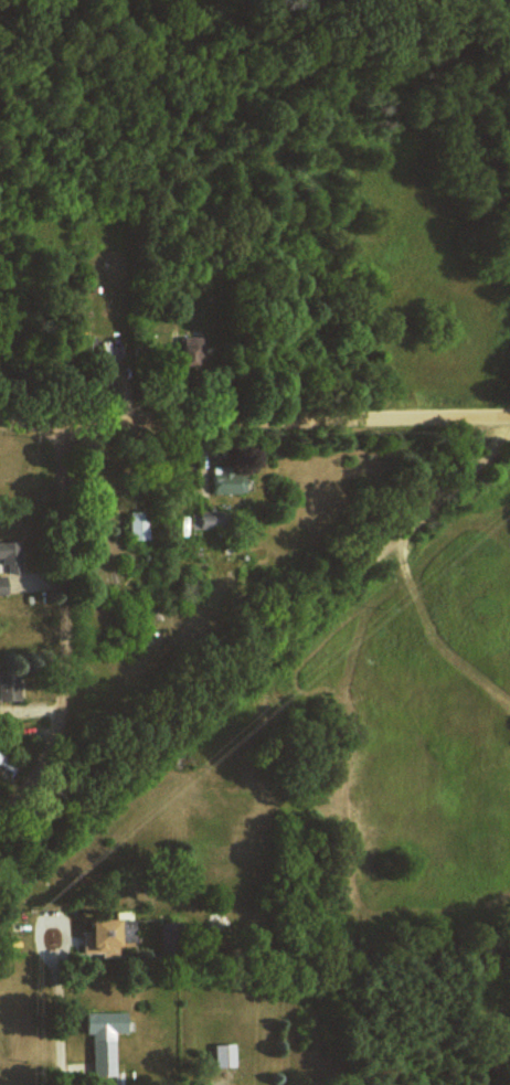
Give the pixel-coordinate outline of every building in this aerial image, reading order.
[(175,339),(176,366),(203,365),(202,338),(175,339)] [(209,495),(240,494),(239,466),(208,467),(209,495)] [(124,540),(146,541),(146,513),(124,513),(124,540)] [(188,515),(188,530),(212,529),(211,515),(188,515)] [(176,517),(177,537),(186,537),(185,516),(176,517)] [(16,542),(0,542),(0,559),(1,559),(2,573),(17,573),(16,542)] [(16,701),(14,666),(0,667),(0,702),(16,701)] [(123,920),(77,922),(78,953),(109,952),(108,944),(123,944),(123,920)] [(122,1033),(122,1013),(81,1013),(81,1035),(88,1035),(88,1077),(109,1077),(110,1033),(122,1033)] [(231,1045),(210,1045),(211,1068),(232,1067),(231,1045)]
